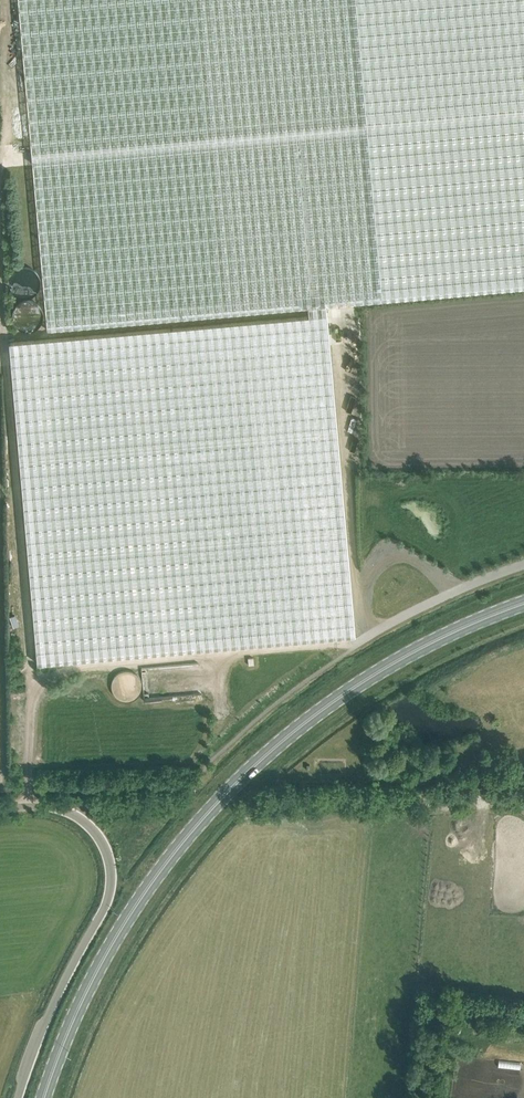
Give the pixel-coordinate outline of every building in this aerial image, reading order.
[(48,329),(223,312),(308,306),(326,304),(373,300),(523,286),(523,0),(19,0),(48,329)] [(355,635),(326,304),(308,306),(309,316),(9,342),(38,663),(355,635)]
